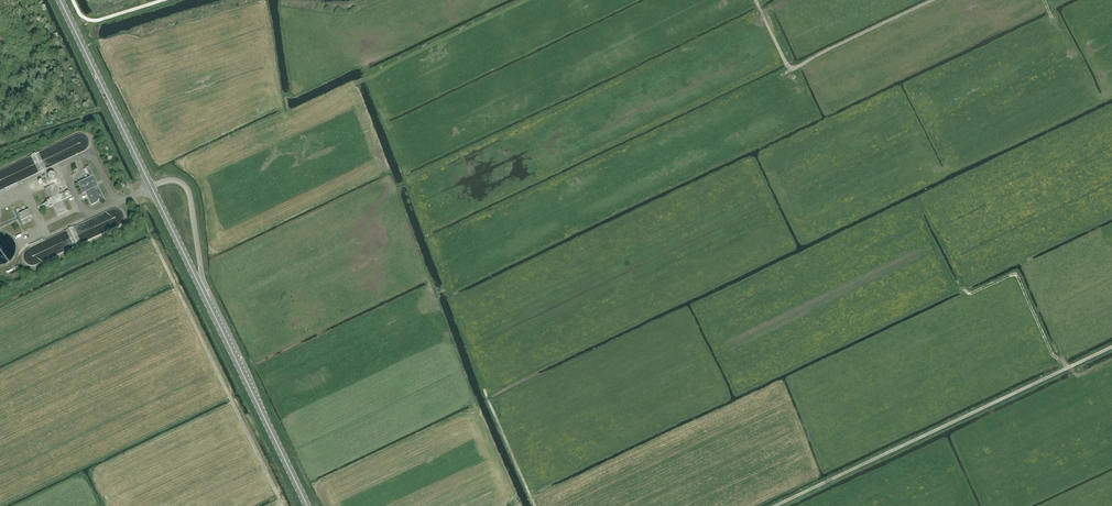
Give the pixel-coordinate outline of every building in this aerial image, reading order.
[(1,190),(5,188),(17,183),(42,171),(42,172),(44,171),(44,170),(57,164),(84,151),(85,150),(88,148),(89,146),(89,143),(89,140),(88,138),(86,136),(84,134),(82,134),(80,133),(78,134),(75,135),(36,153),(33,154),(34,154),(28,157),(0,171),(0,191),(1,190)] [(94,176),(89,166),(86,168),(91,177),(78,183),(83,193),(87,192),(90,198),(89,199),(92,205),(98,202),(98,201),(104,198),(98,186),(99,186),(94,176)] [(53,172),(52,172),(51,172),(50,173),(49,173),(49,174),(49,175),(47,174),(42,176),(46,183),(50,181),(51,179),(52,179),(53,179),(54,179),(55,178),(55,177),(55,176),(56,176),(55,175),(55,174),(55,173),(54,173),(53,172)] [(63,200),(72,195),(70,190),(60,195),(55,184),(45,189),(50,199),(47,200),(47,202),(38,206),(39,210),(49,205),(50,207),(53,205),(58,215),(68,211),(63,200)] [(18,214),(21,220),(32,215),(29,208),(18,214)] [(24,252),(23,255),(24,258),(25,261),(27,263),(29,265),(32,265),(35,265),(37,264),(71,248),(77,246),(79,245),(119,226),(120,225),(121,224),(123,223),(124,220),(125,218),(125,216),(124,213),(122,211),(120,209),(118,208),(116,208),(113,208),(112,209),(71,228),(71,227),(69,228),(69,229),(44,241),(30,248),(28,249),(26,250),(24,252)] [(29,245),(30,248),(44,241),(43,239),(29,245)]
